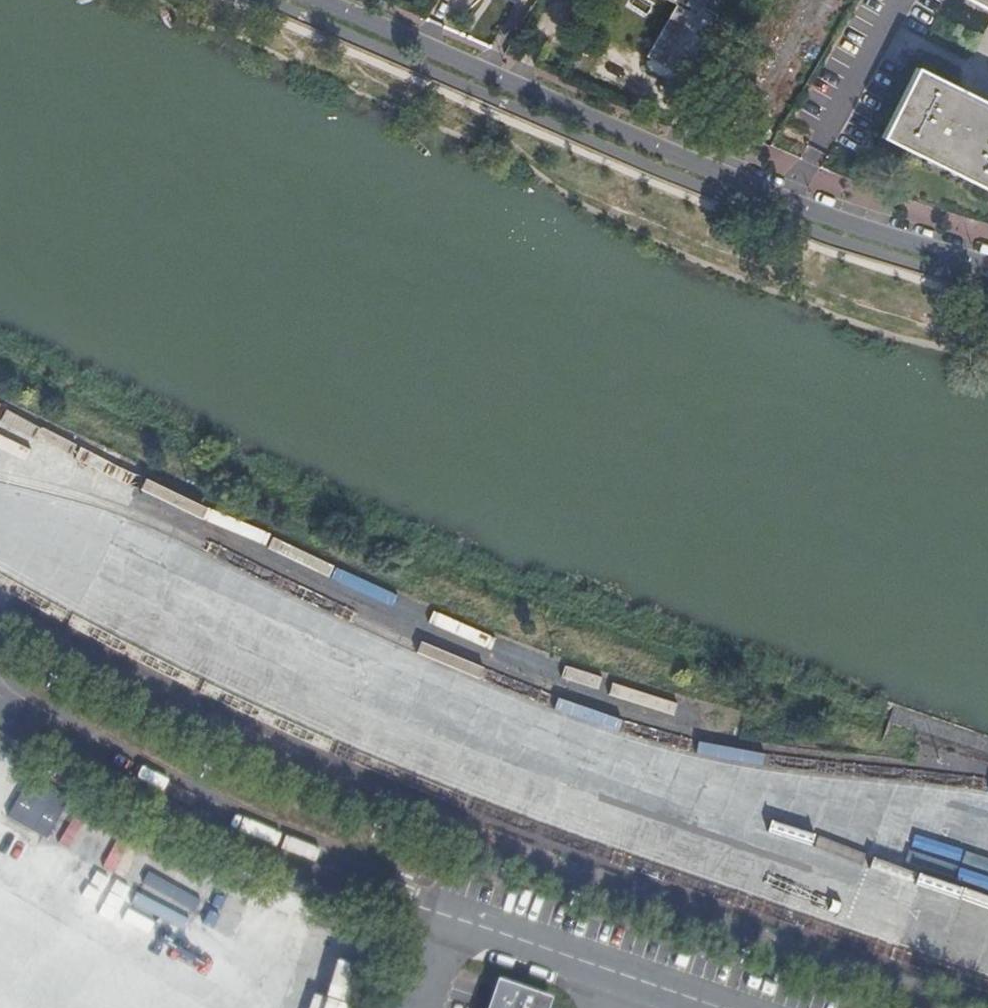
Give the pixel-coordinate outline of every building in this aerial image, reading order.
[(706,0),(685,0),(701,9),(706,0)] [(987,10),(987,0),(969,0),(987,10)] [(954,94),(956,89),(918,70),(884,139),(922,158),(925,153),(961,171),(959,177),(987,192),(987,112),(954,94)] [(4,818),(45,837),(60,803),(20,785),(4,818)] [(242,936),(280,948),(290,917),(212,892),(200,931),(239,943),(242,936)] [(276,963),(314,976),(310,990),(341,1000),(358,949),(288,927),(276,963)] [(543,999),(485,980),(476,1007),(540,1007),(543,999)]
